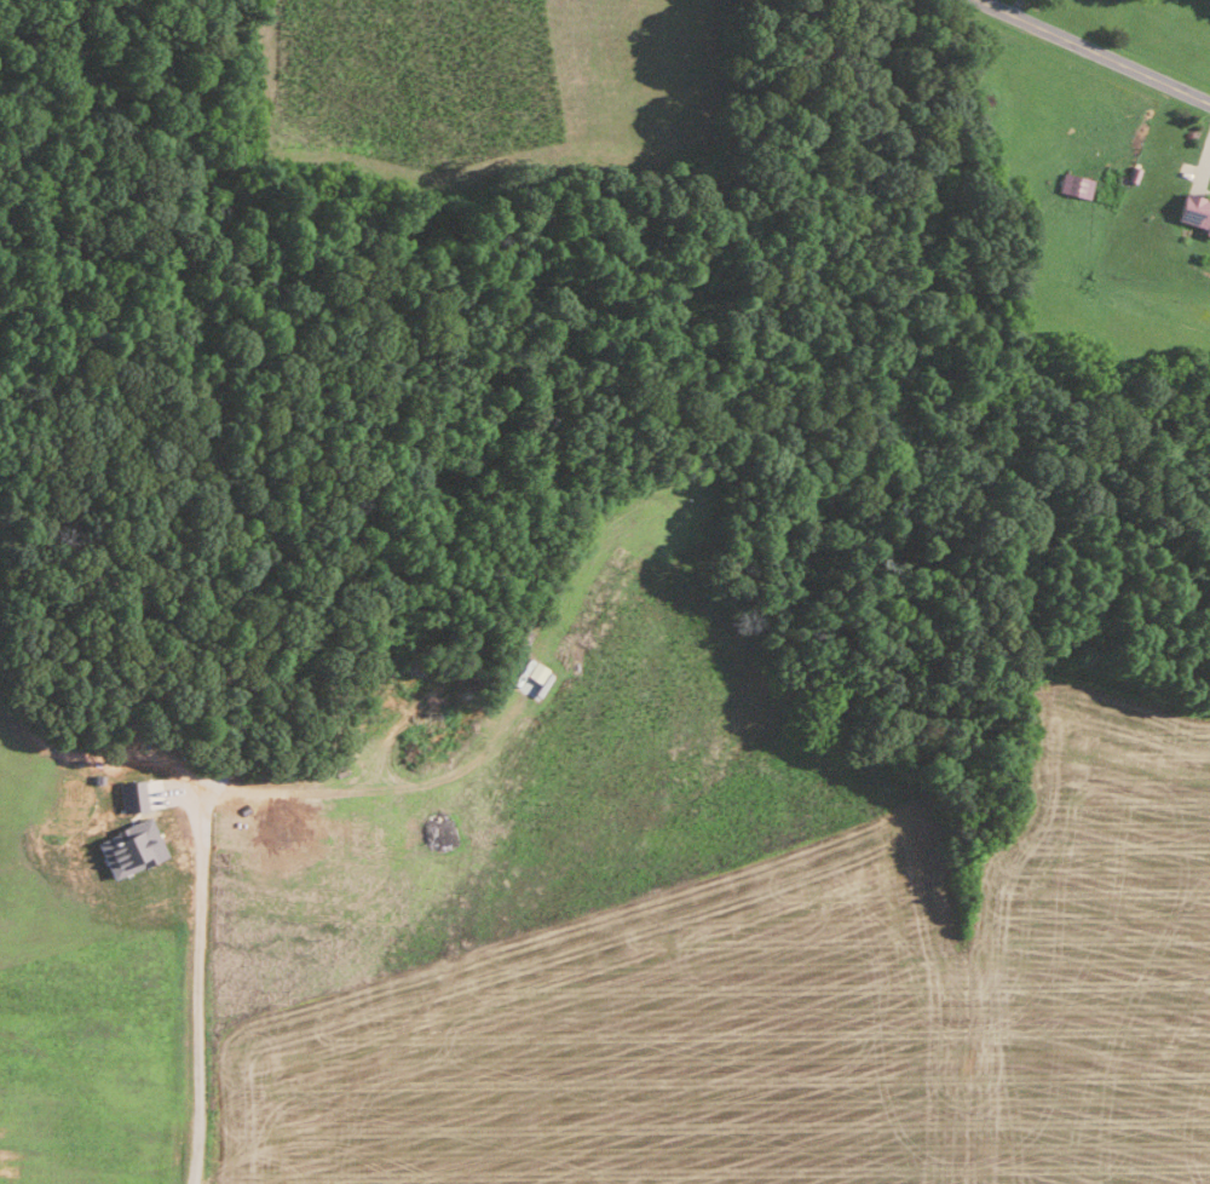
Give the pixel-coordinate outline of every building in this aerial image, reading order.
[(1055,190),(1085,198),(1090,179),(1060,171),(1055,190)] [(1178,192),(1171,218),(1200,226),(1199,233),(1209,235),(1209,199),(1178,192)]
